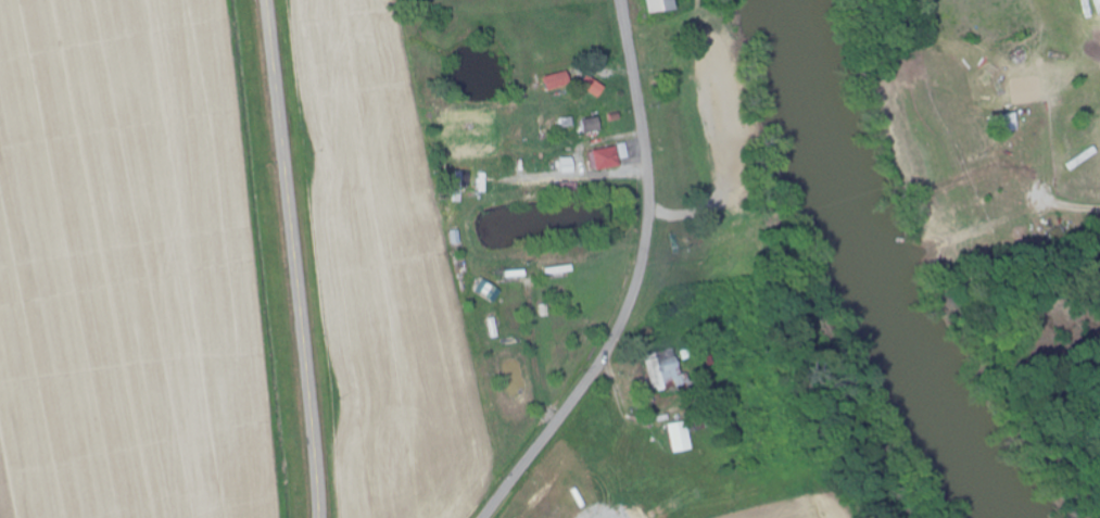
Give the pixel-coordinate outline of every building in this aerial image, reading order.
[(650,15),(677,10),(675,0),(646,0),(650,15)] [(550,91),(566,88),(563,74),(548,77),(550,91)] [(583,86),(600,99),(607,88),(590,76),(583,86)] [(1020,132),(1018,115),(998,117),(1000,134),(1020,132)] [(622,167),(619,148),(592,153),(596,172),(622,167)] [(655,391),(675,387),(675,388),(686,385),(681,363),(665,367),(663,358),(648,361),(655,391)] [(686,412),(692,433),(708,429),(702,407),(686,412)] [(694,451),(689,422),(670,426),(676,454),(694,451)]
